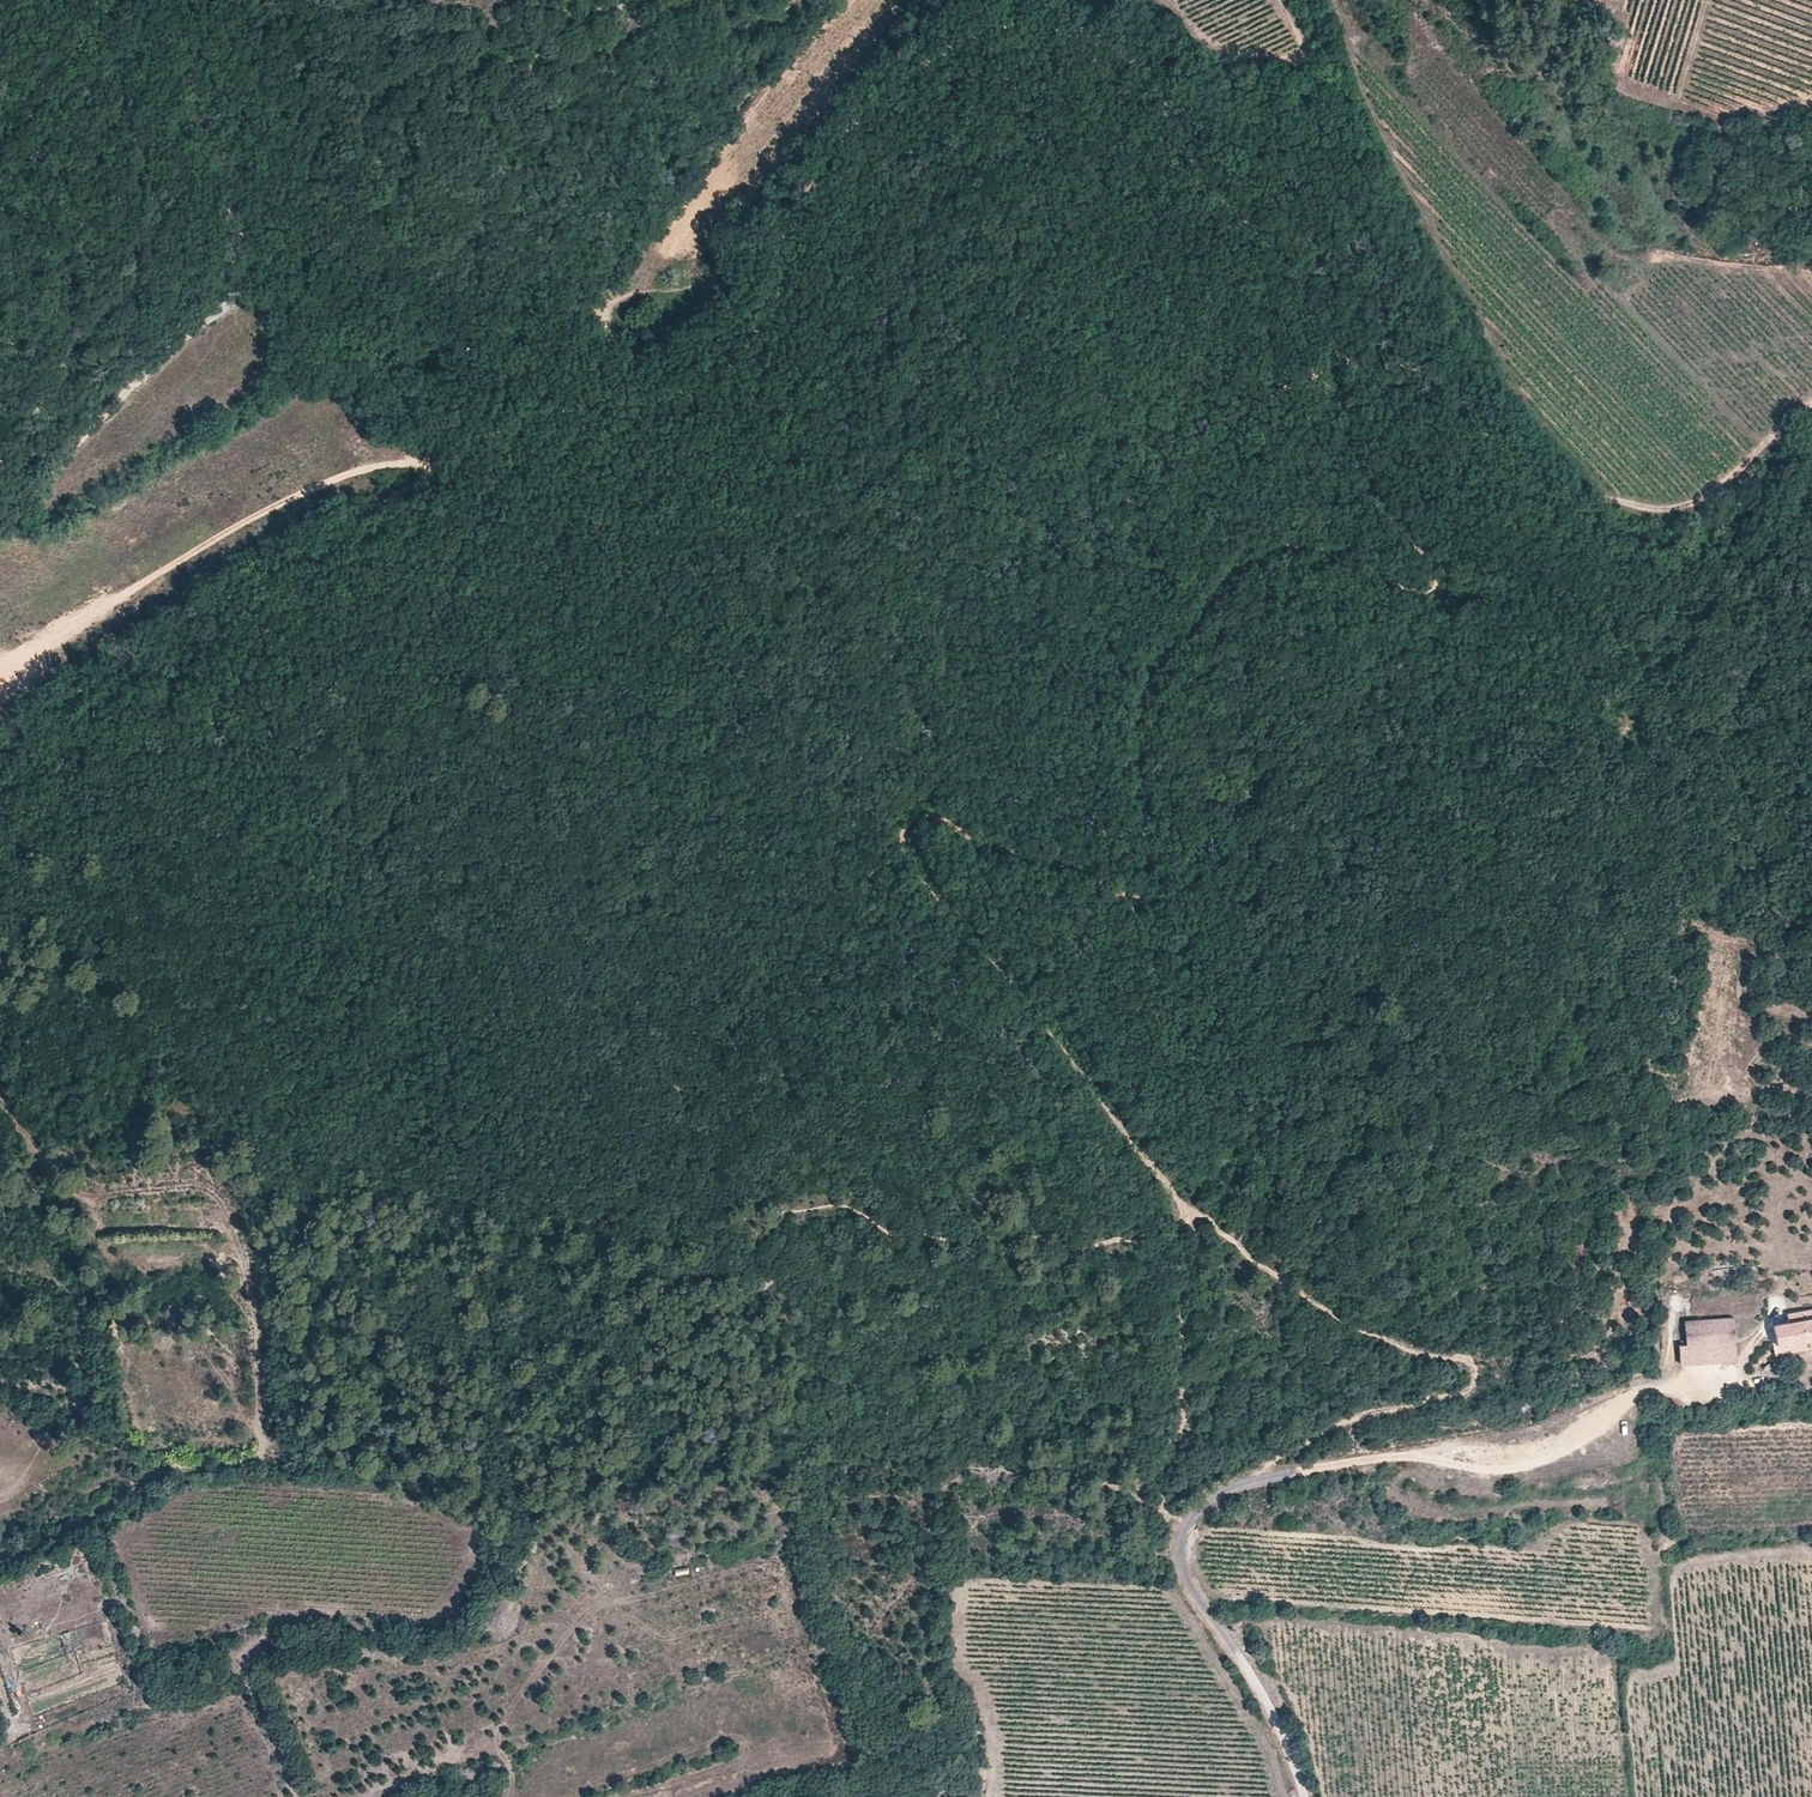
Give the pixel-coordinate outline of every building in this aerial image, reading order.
[(1777,1345),(1811,1339),(1811,1310),(1787,1314),(1789,1322),(1773,1325),(1777,1345)] [(1733,1317),(1685,1321),(1687,1344),(1679,1345),(1680,1363),(1715,1361),(1714,1342),(1735,1341),(1733,1317)] [(172,1350),(172,1340),(144,1340),(145,1350),(172,1350)] [(183,1349),(183,1340),(175,1341),(175,1349),(183,1349)] [(1714,1342),(1715,1361),(1736,1360),(1735,1341),(1714,1342)]
